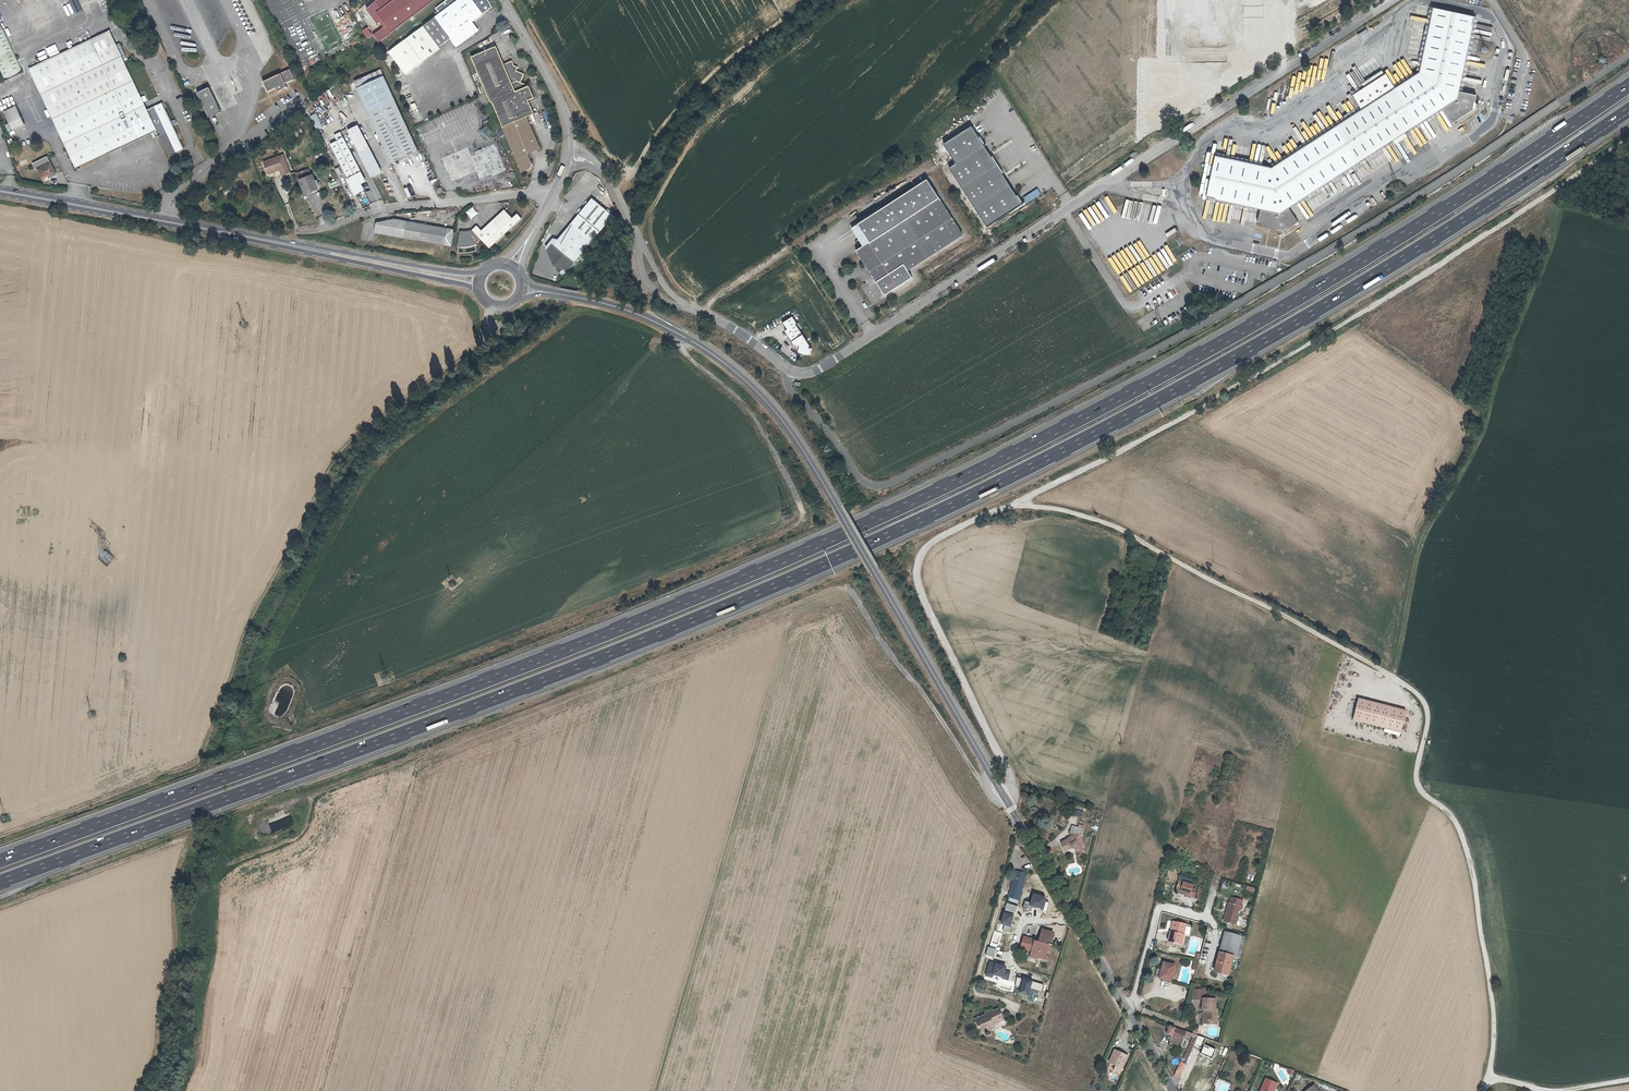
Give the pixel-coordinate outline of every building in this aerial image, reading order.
[(384,8),(396,0),(379,0),(379,1),(384,8)] [(384,8),(380,12),(395,32),(437,0),(396,0),(384,8)] [(462,45),(479,33),(473,24),(493,9),(488,0),(448,0),(436,9),(441,15),(425,27),(440,48),(451,40),(456,37),(462,45)] [(1451,125),(1472,113),(1463,93),(1459,92),(1460,87),(1441,46),(1452,41),(1464,67),(1475,18),(1432,9),(1418,74),(1417,74),(1436,116),(1442,112),(1451,125)] [(1528,19),(1533,24),(1539,19),(1534,13),(1528,19)] [(1367,26),(1369,30),(1378,24),(1377,21),(1367,26)] [(0,24),(0,69),(6,80),(23,72),(0,24)] [(363,30),(368,39),(374,36),(369,27),(363,30)] [(440,48),(425,27),(407,39),(423,62),(440,48)] [(1548,27),(1541,33),(1547,39),(1553,32),(1548,27)] [(147,109),(109,31),(29,69),(77,168),(153,131),(155,136),(159,134),(169,155),(184,148),(162,102),(147,109)] [(457,48),(462,45),(456,37),(451,40),(457,48)] [(1562,52),(1567,45),(1560,40),(1555,47),(1562,52)] [(1460,87),(1464,67),(1452,41),(1441,46),(1460,87)] [(502,121),(533,109),(529,100),(535,98),(529,86),(520,82),(524,74),(517,71),(518,67),(515,66),(512,61),(504,64),(497,46),(473,56),(492,102),(494,101),(502,121)] [(397,76),(408,70),(402,58),(391,64),(397,76)] [(289,68),(263,81),(268,91),(276,88),(277,91),(287,86),(285,83),(294,78),(289,68)] [(381,71),(355,82),(358,89),(384,78),(381,71)] [(1431,119),(1436,116),(1417,74),(1412,78),(1431,119)] [(1351,97),(1360,111),(1394,89),(1385,75),(1351,97)] [(384,78),(358,89),(391,164),(417,153),(384,78)] [(1426,122),(1431,119),(1412,78),(1402,84),(1426,122)] [(1261,227),(1277,231),(1284,232),(1298,223),(1289,209),(1360,163),(1426,122),(1402,84),(1394,89),(1360,111),(1272,168),(1216,157),(1207,199),(1259,210),(1257,224),(1261,225),(1261,227)] [(209,86),(197,92),(209,117),(221,111),(209,86)] [(1476,96),(1463,93),(1472,113),(1476,96)] [(1335,112),(1339,118),(1354,108),(1349,100),(1337,107),(1339,110),(1335,112)] [(15,101),(2,107),(4,110),(16,104),(15,101)] [(27,125),(17,107),(5,112),(14,131),(27,125)] [(533,109),(502,121),(504,126),(503,127),(522,172),(531,168),(533,165),(528,154),(541,149),(527,116),(535,113),(533,109)] [(326,135),(320,122),(314,125),(319,138),(326,135)] [(956,165),(950,168),(987,226),(1022,205),(971,125),(942,143),(956,165)] [(1209,133),(1219,128),(1217,125),(1207,130),(1209,133)] [(1285,133),(1293,147),(1300,143),(1304,140),(1295,126),(1285,133)] [(369,150),(358,127),(349,132),(360,154),(369,150)] [(1199,147),(1204,136),(1200,134),(1195,145),(1199,147)] [(358,180),(363,178),(344,141),(342,137),(338,139),(340,143),(332,147),(349,181),(348,182),(356,197),(364,192),(361,186),(358,180)] [(1273,143),(1270,145),(1277,157),(1280,155),(1273,143)] [(466,147),(442,157),(454,184),(477,174),(481,183),(506,171),(495,146),(470,156),(466,147)] [(380,172),(369,150),(361,154),(372,176),(380,172)] [(49,155),(34,162),(37,168),(39,168),(44,178),(50,175),(50,177),(58,174),(49,155)] [(282,155),(263,163),(267,172),(278,168),(279,170),(281,176),(289,173),(282,155)] [(309,171),(298,175),(300,180),(299,181),(305,194),(320,188),(317,181),(315,182),(312,175),(311,176),(309,171)] [(862,247),(855,251),(884,296),(912,278),(907,270),(962,234),(927,180),(857,224),(869,242),(862,247)] [(571,267),(592,242),(614,216),(593,198),(570,224),(558,238),(549,248),(556,263),(571,267)] [(467,212),(471,219),(479,215),(475,207),(467,212)] [(505,209),(482,230),(477,235),(481,239),(484,242),(489,238),(490,239),(513,218),(505,209)] [(1339,224),(1341,227),(1351,221),(1349,217),(1339,224)] [(377,222),(376,233),(452,246),(454,229),(395,219),(377,222)] [(851,229),(862,247),(869,242),(857,224),(851,229)] [(482,230),(478,225),(473,230),(472,231),(471,231),(464,231),(461,231),(458,246),(462,247),(465,247),(467,247),(470,246),(472,246),(474,245),(477,244),(476,243),(481,239),(477,235),(482,230)] [(547,245),(549,248),(558,238),(555,237),(547,245)] [(800,346),(799,353),(805,355),(812,354),(813,347),(810,347),(810,346),(796,325),(797,324),(793,317),(783,323),(788,330),(785,332),(794,346),(800,346)] [(1407,709),(1358,697),(1353,720),(1402,731),(1407,709)] [(1068,836),(1068,837),(1069,839),(1066,840),(1066,839),(1061,841),(1065,848),(1071,845),(1072,847),(1076,848),(1077,851),(1086,847),(1080,834),(1081,834),(1083,828),(1071,825),(1070,832),(1075,833),(1068,836)] [(1016,873),(1008,899),(1019,903),(1027,877),(1016,873)] [(1190,893),(1189,895),(1193,896),(1195,889),(1192,887),(1193,884),(1179,881),(1176,890),(1186,892),(1190,893)] [(1238,910),(1240,909),(1241,905),(1242,900),(1231,897),(1230,902),(1228,902),(1227,909),(1228,910),(1227,912),(1226,912),(1224,921),(1236,924),(1238,915),(1237,915),(1238,910)] [(1187,925),(1175,922),(1173,932),(1171,931),(1169,941),(1183,944),(1187,925)] [(1031,955),(1039,957),(1046,959),(1051,944),(1050,943),(1053,932),(1043,929),(1040,939),(1039,941),(1026,937),(1025,941),(1023,940),(1021,947),(1032,950),(1031,955)] [(1242,943),(1244,936),(1225,931),(1223,938),(1242,943)] [(1219,952),(1233,956),(1238,957),(1242,943),(1223,938),(1219,952)] [(1228,973),(1233,956),(1219,952),(1215,971),(1222,973),(1223,972),(1228,973)] [(1164,962),(1162,971),(1163,972),(1161,978),(1171,981),(1175,965),(1164,962)] [(1194,1000),(1203,1000),(1204,1000),(1204,996),(1204,992),(1204,991),(1194,990),(1194,1000)] [(1203,1024),(1210,1025),(1210,1022),(1216,1022),(1216,1017),(1218,1017),(1218,1011),(1215,1011),(1216,1000),(1214,1000),(1205,1000),(1204,1000),(1203,1000),(1203,1009),(1206,1010),(1205,1013),(1204,1013),(1203,1024)] [(985,1034),(991,1031),(995,1029),(994,1027),(1003,1022),(998,1012),(976,1022),(979,1028),(982,1028),(985,1034)] [(1210,1022),(1210,1025),(1218,1025),(1218,1017),(1216,1017),(1216,1022),(1210,1022)] [(1200,1036),(1172,1027),(1170,1033),(1174,1035),(1171,1043),(1183,1046),(1186,1035),(1194,1037),(1191,1045),(1184,1059),(1189,1061),(1195,1046),(1200,1036)] [(993,1037),(991,1031),(985,1034),(987,1040),(993,1037)] [(1118,1064),(1115,1070),(1121,1072),(1129,1054),(1117,1048),(1112,1062),(1118,1064)] [(1181,1079),(1184,1072),(1187,1065),(1182,1062),(1179,1070),(1176,1076),(1181,1079)] [(1267,1077),(1260,1090),(1270,1090),(1271,1090),(1274,1090),(1278,1082),(1267,1077)]
